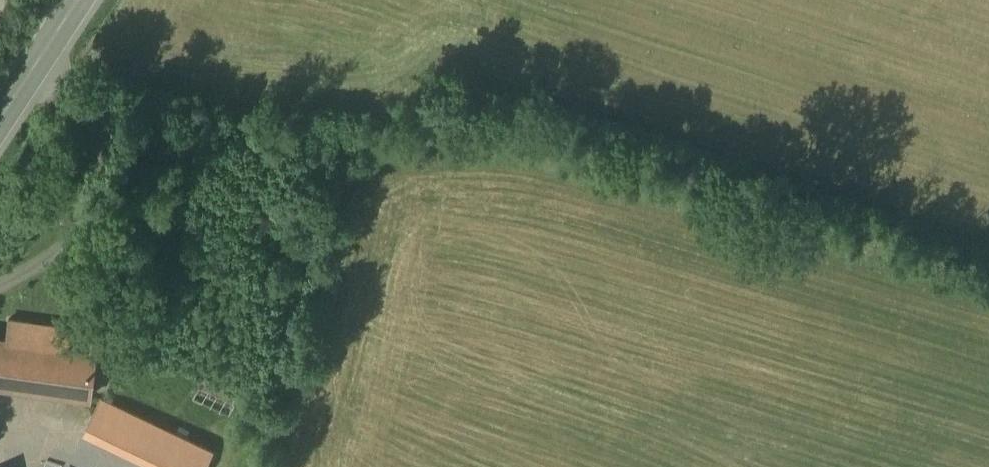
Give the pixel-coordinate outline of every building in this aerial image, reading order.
[(0,335),(0,390),(110,400),(117,328),(30,320),(28,338),(0,335)] [(177,437),(107,409),(95,439),(165,466),(177,437)]
